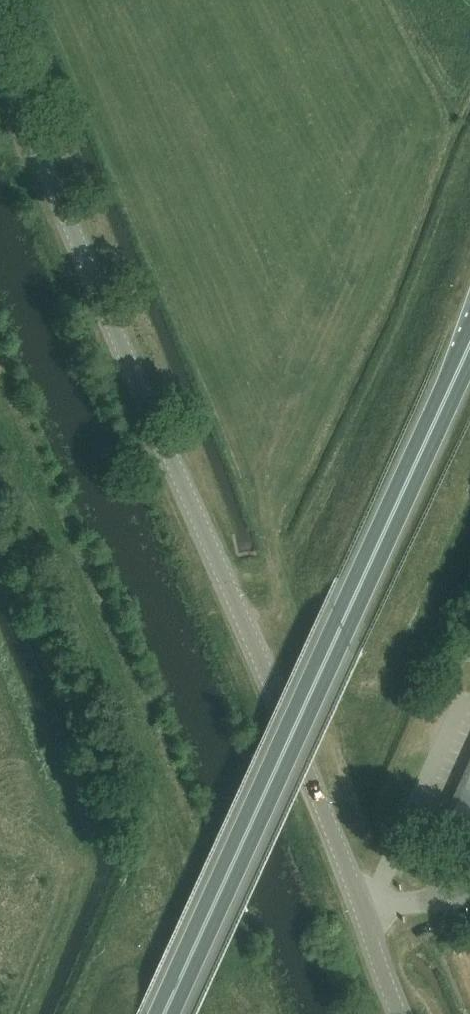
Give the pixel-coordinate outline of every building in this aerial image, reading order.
[(450,806),(469,815),(469,763),(450,806)]
